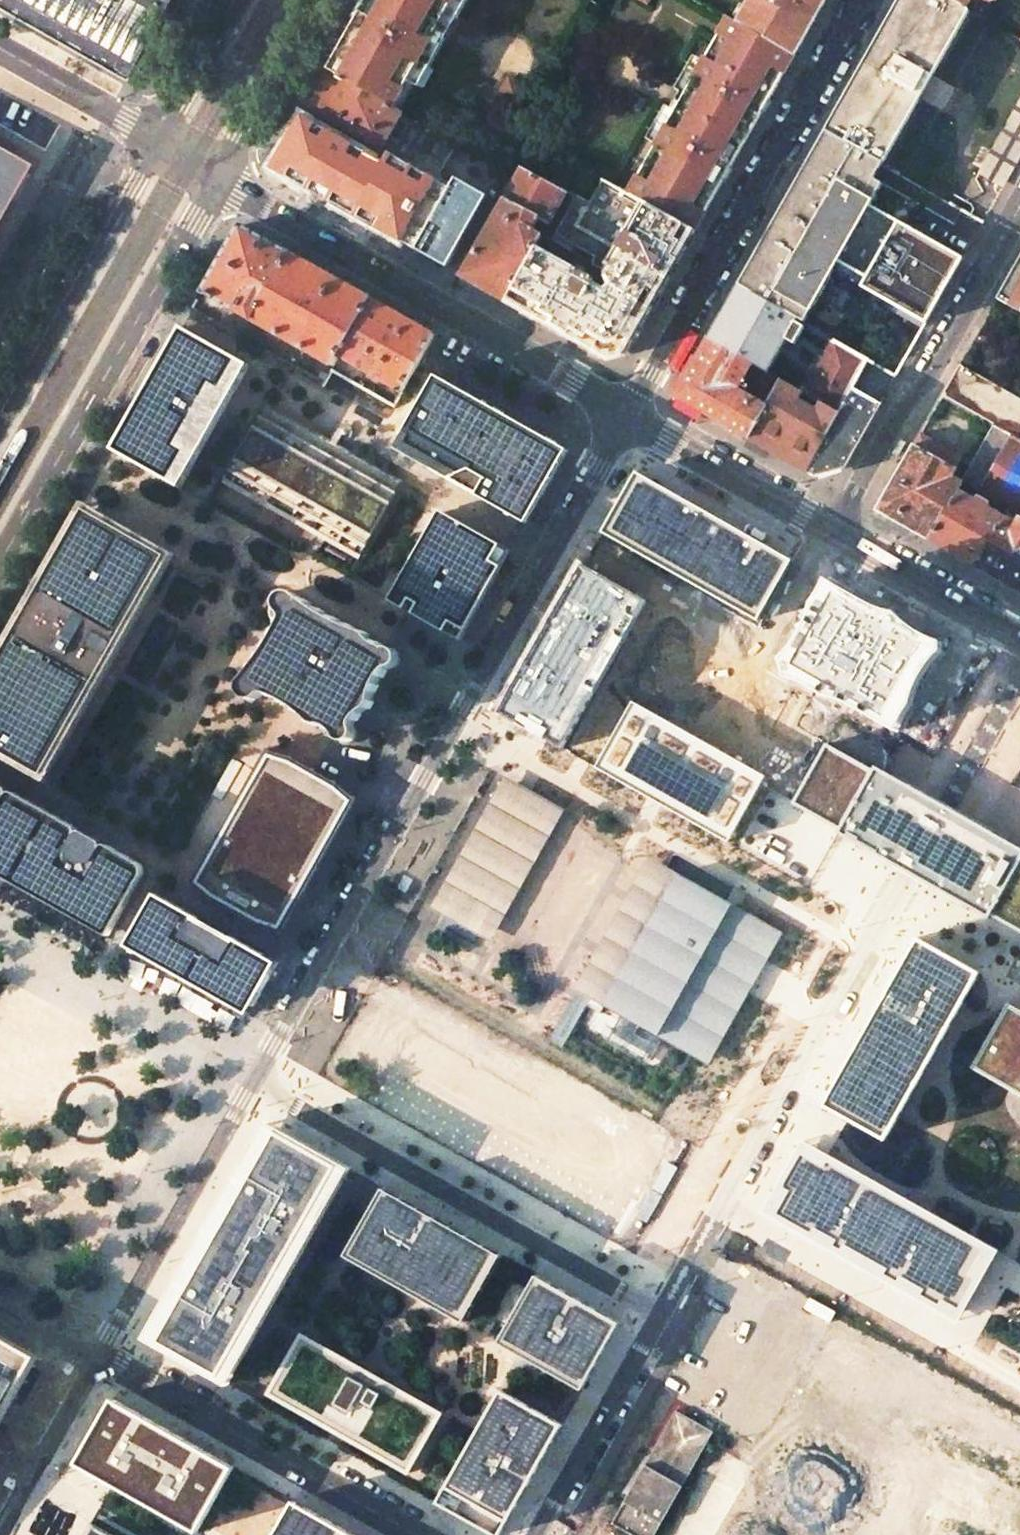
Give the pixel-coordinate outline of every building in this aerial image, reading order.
[(128,75),(171,0),(0,0),(0,2),(128,75)] [(452,0),(368,0),(329,70),(392,107),(452,0)] [(794,57),(825,0),(695,0),(737,24),(794,57)] [(826,131),(880,163),(880,161),(882,162),(920,97),(931,76),(968,10),(965,9),(950,0),(899,0),(826,131)] [(965,9),(970,0),(950,0),(965,9)] [(694,232),(794,57),(737,24),(723,49),(714,44),(644,167),(654,172),(638,200),(694,232)] [(392,107),(329,70),(308,108),(381,150),(388,138),(403,113),(392,107)] [(951,88),(931,76),(920,97),(940,109),(951,88)] [(980,169),(1004,183),(1019,156),(1019,98),(980,169)] [(403,113),(388,138),(396,140),(409,117),(403,113)] [(383,162),(302,117),(289,140),(273,169),(353,215),(383,162)] [(402,243),(440,178),(439,177),(443,170),(456,178),(488,196),(502,171),(409,117),(396,140),(383,162),(353,215),(353,216),(402,244),(402,243)] [(880,163),(826,131),(737,287),(797,322),(803,325),(833,271),(925,324),(963,258),(867,206),(879,185),(870,179),(880,163)] [(12,156),(0,149),(0,178),(12,156)] [(567,193),(523,168),(462,276),(506,301),(537,247),(543,237),(534,231),(540,220),(549,225),(567,193)] [(440,178),(402,243),(447,268),(488,196),(456,178),(453,185),(440,178)] [(605,274),(611,286),(605,290),(593,283),(593,282),(593,279),(537,247),(506,301),(603,356),(627,350),(650,310),(694,232),(638,200),(602,179),(590,201),(577,196),(557,230),(555,234),(595,257),(592,262),(592,264),(600,269),(602,268),(605,263),(610,266),(605,274)] [(203,293),(252,320),(290,253),(241,226),(203,293)] [(338,356),(370,299),(290,253),(252,320),(272,332),(269,337),(280,343),(282,338),(332,366),(338,356)] [(996,299),(1019,313),(1019,256),(996,299)] [(797,322),(737,287),(708,339),(751,364),(767,373),(797,322)] [(435,335),(370,299),(338,356),(402,392),(418,365),(435,335)] [(114,450),(181,488),(249,365),(183,328),(114,450)] [(751,364),(708,339),(675,397),(748,438),(764,410),(735,393),(742,380),(751,364)] [(861,358),(838,345),(808,397),(815,400),(839,414),(853,388),(867,362),(861,358)] [(767,373),(751,364),(742,380),(771,396),(780,380),(767,373)] [(1019,442),(1019,398),(959,365),(941,396),(994,427),(1019,442)] [(435,375),(394,448),(519,519),(524,522),(564,449),(435,375)] [(806,395),(780,380),(771,396),(764,410),(748,438),(808,471),(839,414),(815,400),(812,407),(803,402),(806,395)] [(880,403),(853,388),(839,414),(808,471),(815,475),(844,467),(880,403)] [(278,414),(263,407),(224,478),(235,487),(249,493),(258,499),(269,504),(280,513),(294,518),(303,525),(314,530),(326,538),(340,544),(349,550),(360,556),(399,484),(392,479),(381,474),(369,465),(354,458),(344,451),(335,448),(323,439),(309,433),(302,428),(290,422),(278,414)] [(994,427),(963,482),(980,492),(1019,515),(1019,442),(994,427)] [(920,433),(876,510),(930,540),(957,492),(962,484),(953,479),(965,458),(920,433)] [(793,561),(637,474),(603,534),(758,622),(793,561)] [(962,484),(957,492),(975,501),(980,492),(963,482),(962,484)] [(930,540),(977,567),(1005,518),(975,501),(957,492),(930,540)] [(46,782),(170,563),(175,554),(84,503),(0,650),(0,756),(46,782)] [(424,619),(459,638),(509,551),(503,548),(441,513),(391,600),(424,619)] [(1005,518),(977,567),(1019,591),(1019,527),(1005,518)] [(646,601),(584,567),(500,713),(547,740),(563,749),(646,601)] [(943,652),(942,643),(931,638),(919,633),(906,623),(897,613),(882,610),(871,605),(827,581),(813,605),(809,619),(803,633),(792,650),(782,660),(788,679),(803,684),(819,693),(825,698),(843,703),(861,709),(880,722),(898,733),(904,719),(912,705),(916,691),(924,675),(933,662),(943,652)] [(327,725),(332,728),(336,732),(340,739),(343,741),(347,742),(351,741),(354,740),(356,735),(357,731),(355,725),(356,721),(358,717),(362,714),(369,708),(372,704),(374,700),(375,691),(379,683),(382,676),(386,672),(390,670),(397,667),(399,664),(400,660),(401,657),(398,652),(395,650),(391,648),(386,648),(379,645),(374,641),(368,634),(363,632),(352,628),(344,624),(327,615),(309,603),(302,598),(295,593),(290,592),(284,593),(276,597),(273,602),(271,607),(271,613),(272,618),(274,622),(278,625),(279,630),(275,640),(269,648),(264,657),(247,677),(243,683),(242,686),(242,691),(244,695),(248,698),(253,700),(258,699),(260,698),(262,695),(265,694),(267,693),(272,695),(279,698),(287,701),(300,710),(307,716),(312,720),(316,723),(319,724),(327,725)] [(761,785),(765,777),(633,702),(596,767),(648,796),(728,842),(761,785)] [(926,792),(902,778),(896,775),(894,777),(889,774),(874,766),(872,769),(830,745),(794,808),(838,829),(836,833),(838,834),(849,840),(857,845),(855,847),(885,864),(907,877),(933,891),(968,911),(970,908),(988,918),(990,915),(1006,924),(1019,932),(1019,849),(1005,841),(1007,838),(974,819),(949,805),(926,792)] [(245,752),(177,891),(267,935),(335,796),(245,752)] [(440,919),(514,787),(503,781),(429,913),(440,919)] [(108,933),(112,926),(114,926),(142,878),(144,875),(144,872),(144,869),(143,866),(140,863),(122,852),(120,857),(103,847),(103,845),(103,844),(103,843),(102,841),(83,831),(82,831),(80,831),(79,831),(78,832),(78,830),(78,829),(77,828),(77,827),(15,792),(14,792),(13,792),(12,792),(10,792),(9,793),(10,792),(9,791),(9,790),(8,789),(0,784),(0,875),(10,880),(100,930),(101,929),(108,933)] [(551,808),(514,787),(440,919),(476,940),(551,808)] [(551,808),(476,940),(488,946),(563,814),(551,808)] [(588,1002),(663,871),(647,862),(572,994),(588,1002)] [(739,914),(663,871),(588,1002),(619,1020),(654,1039),(670,1049),(690,1060),(765,928),(739,914)] [(234,1005),(235,1004),(239,1006),(250,1013),(278,962),(273,959),(268,956),(156,893),(132,936),(128,942),(130,943),(129,944),(143,952),(142,953),(234,1005)] [(765,928),(690,1060),(706,1068),(749,992),(767,960),(780,938),(765,928)] [(980,973),(917,938),(856,1045),(824,1105),(849,1119),(884,1140),(896,1119),(968,995),(980,973)] [(971,1068),(1009,1089),(1019,1095),(1019,1011),(1007,1004),(1003,1011),(999,1017),(971,1068)] [(646,1054),(654,1039),(619,1020),(611,1035),(646,1054)] [(403,1099),(432,1047),(408,1034),(380,1086),(403,1099)] [(459,1064),(433,1118),(477,1140),(490,1114),(502,1120),(516,1091),(459,1064)] [(270,1127),(150,1340),(226,1382),(346,1171),(270,1127)] [(828,1156),(811,1147),(773,1216),(957,1318),(995,1249),(975,1237),(967,1233),(932,1213),(828,1156)] [(464,1323),(501,1255),(383,1188),(346,1256),(464,1323)] [(577,1393),(616,1323),(533,1275),(492,1345),(577,1393)] [(401,1470),(407,1473),(411,1467),(407,1465),(419,1444),(423,1446),(426,1440),(423,1438),(434,1417),(438,1419),(442,1413),(435,1409),(433,1413),(415,1403),(417,1399),(409,1394),(407,1398),(386,1386),(388,1383),(382,1379),(380,1383),(359,1371),(361,1367),(355,1364),(353,1367),(332,1356),(334,1352),(328,1349),(326,1352),(305,1341),(307,1337),(301,1334),(298,1340),(301,1342),(289,1362),(286,1361),(282,1367),(286,1369),(274,1389),(271,1388),(267,1394),(274,1397),(275,1394),(296,1405),(294,1409),(300,1412),(302,1409),(323,1420),(320,1424),(327,1427),(329,1424),(349,1436),(347,1439),(354,1443),(355,1439),(376,1451),(374,1454),(383,1459),(385,1456),(403,1466),(401,1470)] [(38,1356),(0,1335),(0,1422),(38,1356)] [(307,1337),(305,1341),(326,1352),(328,1349),(307,1337)] [(298,1340),(286,1361),(289,1362),(301,1342),(298,1340)] [(334,1352),(332,1356),(353,1367),(355,1364),(334,1352)] [(282,1367),(271,1388),(274,1389),(286,1369),(282,1367)] [(361,1367),(359,1371),(380,1383),(382,1379),(361,1367)] [(388,1383),(386,1386),(407,1398),(409,1394),(388,1383)] [(496,1534),(499,1534),(560,1425),(502,1391),(438,1502),(496,1534)] [(294,1409),(296,1405),(275,1394),(274,1397),(294,1409)] [(234,1467),(112,1398),(75,1463),(197,1532),(234,1467)] [(417,1399),(415,1403),(433,1413),(435,1409),(417,1399)] [(323,1420),(302,1409),(300,1412),(320,1424),(323,1420)] [(612,1523),(633,1534),(656,1534),(714,1431),(675,1410),(612,1523)] [(438,1419),(434,1417),(423,1438),(426,1440),(438,1419)] [(349,1436),(329,1424),(327,1427),(347,1439),(349,1436)] [(376,1451),(355,1439),(354,1443),(374,1454),(376,1451)] [(423,1446),(419,1444),(407,1465),(411,1467),(423,1446)] [(403,1466),(385,1456),(383,1459),(401,1470),(403,1466)] [(945,1534),(1005,1534),(1019,1508),(1019,1505),(937,1459),(907,1514),(945,1534)] [(293,1501),(274,1534),(354,1534),(293,1501)] [(86,1525),(81,1534),(104,1534),(86,1525)]
